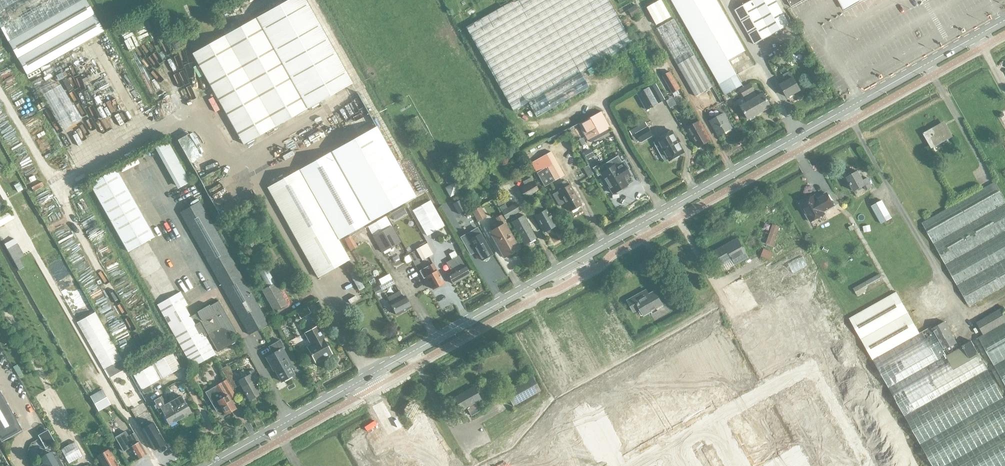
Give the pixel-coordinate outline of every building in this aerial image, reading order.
[(27,76),(105,32),(86,0),(0,0),(0,28),(27,76)] [(307,108),(352,83),(305,0),(287,0),(191,53),(243,145),(307,108)] [(632,44),(608,0),(513,0),(465,27),(513,111),(528,103),(536,117),(588,87),(580,73),(632,44)] [(662,0),(660,0),(647,7),(657,25),(671,17),(662,0)] [(728,60),(746,50),(717,0),(670,0),(724,95),(742,85),(728,60)] [(790,25),(776,0),(751,0),(734,9),(754,45),(790,25)] [(860,0),(840,0),(844,9),(860,0)] [(637,4),(627,9),(632,17),(641,12),(637,4)] [(695,96),(712,87),(674,18),(657,28),(695,96)] [(672,94),(678,91),(681,89),(670,70),(662,76),(672,94)] [(786,80),(780,84),(787,97),(800,89),(793,76),(792,77),(789,71),(783,75),(786,80)] [(63,82),(45,91),(62,128),(80,119),(63,82)] [(745,87),(760,113),(771,107),(763,92),(758,96),(751,84),(745,87)] [(650,87),(638,94),(647,110),(659,103),(650,87)] [(748,120),(760,113),(745,87),(740,90),(747,102),(740,106),(748,120)] [(585,137),(608,125),(601,111),(578,123),(585,137)] [(723,112),(709,120),(718,136),(732,128),(723,112)] [(417,116),(411,119),(417,130),(421,137),(427,133),(417,116)] [(698,121),(687,128),(699,148),(710,142),(698,121)] [(952,136),(947,127),(942,130),(939,125),(923,134),(931,148),(952,136)] [(338,240),(371,222),(415,197),(376,126),(267,187),(317,278),(349,259),(338,240)] [(633,136),(636,141),(639,139),(641,142),(653,135),(648,127),(633,136)] [(191,130),(178,134),(181,147),(188,146),(188,144),(194,142),(191,130)] [(664,152),(666,153),(670,160),(674,158),(676,159),(680,157),(680,155),(684,152),(672,131),(658,139),(661,144),(660,146),(664,152)] [(169,138),(156,145),(177,187),(190,181),(169,138)] [(590,148),(583,152),(587,160),(594,156),(590,148)] [(544,186),(564,175),(551,151),(532,161),(538,171),(536,173),(544,186)] [(597,168),(611,194),(626,185),(623,180),(629,177),(618,156),(597,168)] [(588,165),(583,168),(588,177),(593,174),(588,165)] [(88,183),(127,253),(150,240),(111,170),(88,183)] [(862,180),(857,170),(846,177),(854,191),(863,185),(866,189),(872,186),(867,177),(862,180)] [(525,199),(538,191),(533,181),(519,189),(525,199)] [(552,194),(559,206),(565,202),(570,211),(581,205),(569,184),(566,186),(564,183),(565,182),(564,181),(555,186),(558,191),(552,194)] [(456,182),(447,185),(450,194),(459,191),(456,182)] [(825,214),(824,212),(834,206),(827,193),(819,197),(820,198),(817,200),(814,195),(813,196),(811,195),(809,197),(808,199),(800,203),(811,222),(825,214)] [(14,219),(0,195),(0,227),(14,219)] [(460,199),(452,203),(459,214),(466,210),(460,199)] [(506,220),(520,211),(516,203),(507,208),(501,199),(496,202),(499,208),(499,207),(506,220)] [(426,235),(444,225),(430,200),(412,210),(426,235)] [(881,224),(892,218),(882,200),(871,206),(881,224)] [(249,335),(268,323),(199,201),(179,212),(249,335)] [(395,219),(407,213),(404,206),(392,212),(395,219)] [(478,221),(486,216),(480,206),(472,211),(478,221)] [(545,209),(534,215),(544,232),(555,226),(545,209)] [(524,245),(536,238),(523,215),(510,222),(524,245)] [(386,216),(367,227),(373,236),(372,236),(381,253),(400,242),(391,226),(386,216)] [(517,248),(504,225),(506,224),(502,216),(496,219),(501,227),(491,232),(504,256),(507,254),(508,254),(510,254),(511,254),(512,254),(513,253),(513,252),(514,252),(514,251),(514,250),(517,248)] [(778,216),(762,225),(776,249),(778,248),(780,252),(788,247),(786,243),(791,240),(778,216)] [(473,246),(481,261),(492,255),(480,233),(477,235),(476,232),(468,236),(473,246)] [(350,251),(357,247),(351,235),(344,240),(350,251)] [(735,265),(748,258),(737,238),(715,251),(722,266),(732,260),(735,265)] [(422,259),(434,253),(428,241),(417,247),(422,259)] [(19,258),(24,256),(17,243),(7,248),(19,269),(24,267),(19,258)] [(765,248),(762,254),(771,258),(774,252),(765,248)] [(452,285),(470,275),(465,265),(464,265),(459,255),(457,256),(454,251),(449,254),(451,259),(446,262),(450,271),(446,273),(452,285)] [(430,273),(425,276),(432,290),(443,283),(432,263),(426,266),(430,273)] [(359,289),(364,286),(354,265),(349,267),(359,289)] [(287,304),(267,268),(254,276),(274,311),(287,304)] [(880,274),(853,288),(856,293),(868,286),(882,278),(880,274)] [(391,279),(372,289),(374,293),(394,283),(391,279)] [(627,300),(634,313),(640,310),(644,317),(663,306),(655,291),(649,294),(646,289),(627,300)] [(387,297),(390,303),(396,315),(411,307),(404,295),(402,296),(399,291),(387,297)] [(205,336),(208,334),(218,352),(236,342),(226,324),(229,320),(218,301),(210,305),(209,304),(197,312),(197,313),(198,314),(198,315),(199,316),(199,318),(200,319),(201,319),(202,321),(194,325),(184,307),(188,305),(180,292),(157,304),(192,367),(215,354),(205,336)] [(983,334),(1004,376),(1004,305),(977,320),(984,333),(983,334)] [(308,306),(299,311),(301,316),(311,311),(308,306)] [(127,411),(145,401),(95,313),(77,323),(127,411)] [(947,319),(934,325),(945,348),(958,342),(947,319)] [(310,344),(306,346),(315,363),(331,353),(323,339),(325,338),(318,325),(303,333),(310,344)] [(272,353),(265,357),(273,371),(274,370),(281,382),(294,375),(290,368),(292,367),(282,349),(284,348),(280,340),(268,347),(272,353)] [(954,367),(980,353),(973,340),(947,353),(954,367)] [(163,378),(181,368),(172,353),(154,363),(163,378)] [(151,365),(133,375),(133,376),(144,394),(153,388),(151,384),(160,379),(151,365)] [(227,365),(220,369),(231,388),(238,384),(237,381),(227,365)] [(248,375),(238,381),(241,387),(249,400),(261,394),(255,385),(260,382),(255,374),(249,377),(248,375)] [(531,376),(505,391),(513,406),(539,391),(531,376)] [(220,383),(205,392),(216,411),(221,408),(225,415),(235,409),(227,394),(232,391),(225,380),(220,383)] [(455,397),(463,410),(466,408),(470,416),(480,411),(475,403),(480,400),(473,387),(455,397)] [(102,389),(90,396),(98,411),(111,404),(102,389)] [(1,442),(22,430),(0,391),(0,439),(1,442)] [(159,414),(162,413),(169,425),(178,420),(168,403),(165,404),(161,396),(152,401),(159,414)] [(181,396),(168,403),(178,420),(191,413),(184,400),(183,400),(181,396)] [(38,411),(33,414),(42,430),(47,427),(38,411)] [(142,429),(154,450),(165,443),(153,423),(142,429)] [(102,429),(94,434),(96,438),(104,434),(102,429)] [(49,431),(38,437),(45,448),(55,442),(49,431)] [(146,454),(134,433),(128,436),(125,431),(115,437),(123,451),(130,447),(137,459),(146,454)] [(69,464),(82,456),(74,442),(61,449),(69,464)] [(109,450),(100,455),(103,461),(100,462),(102,465),(118,465),(109,450)] [(57,456),(54,457),(52,454),(41,460),(43,463),(39,465),(62,465),(57,456)] [(388,454),(369,464),(370,465),(394,465),(388,454)]
